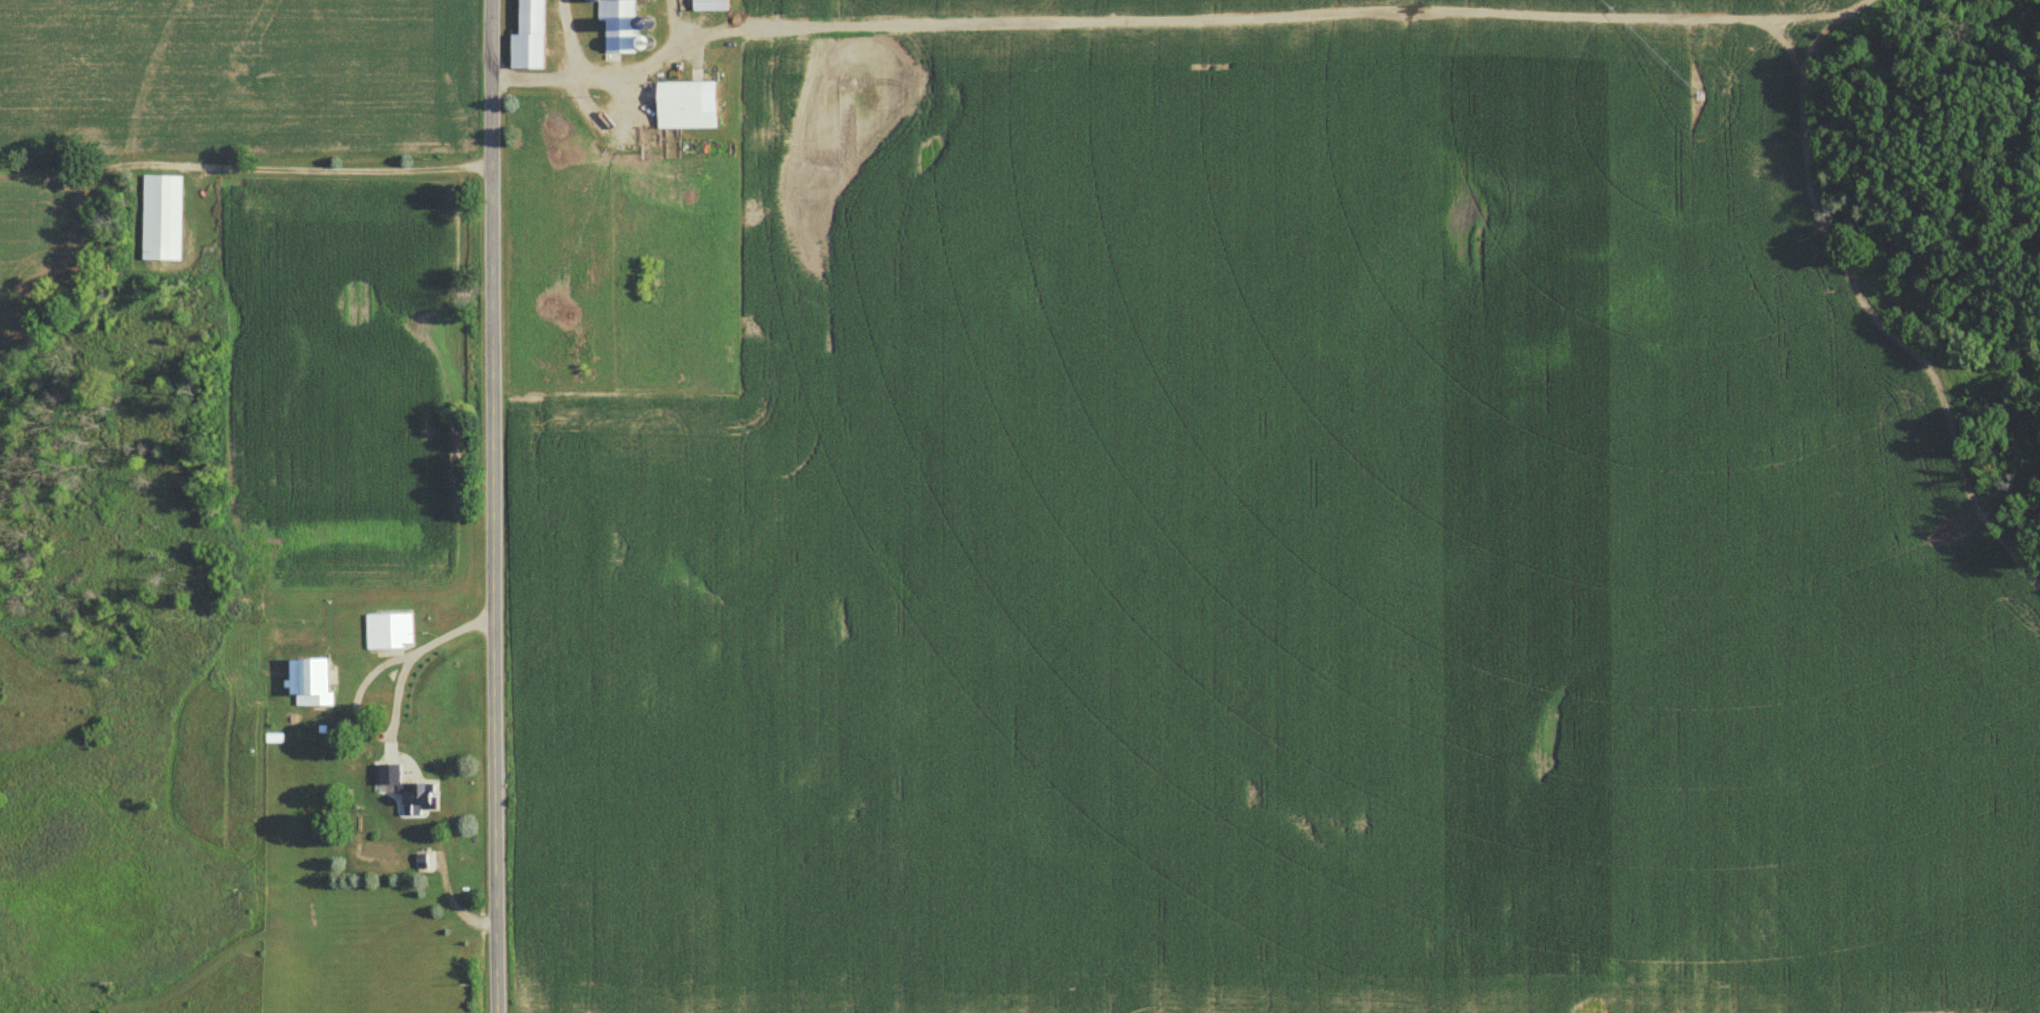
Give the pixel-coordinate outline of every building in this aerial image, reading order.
[(515,35),(515,69),(549,69),(549,0),(524,0),(524,35),(515,35)] [(595,2),(600,2),(601,22),(609,21),(610,54),(642,54),(641,0),(595,0),(595,2)] [(733,0),(698,0),(698,11),(733,11),(733,0)] [(722,113),(722,83),(662,83),(662,113),(722,113)] [(184,262),(184,177),(144,177),(144,262),(184,262)] [(406,651),(406,615),(374,615),(374,651),(406,651)] [(298,707),(335,707),(335,660),(292,660),(292,696),(298,696),(298,707)] [(404,766),(382,766),(382,786),(404,786),(404,766)]
